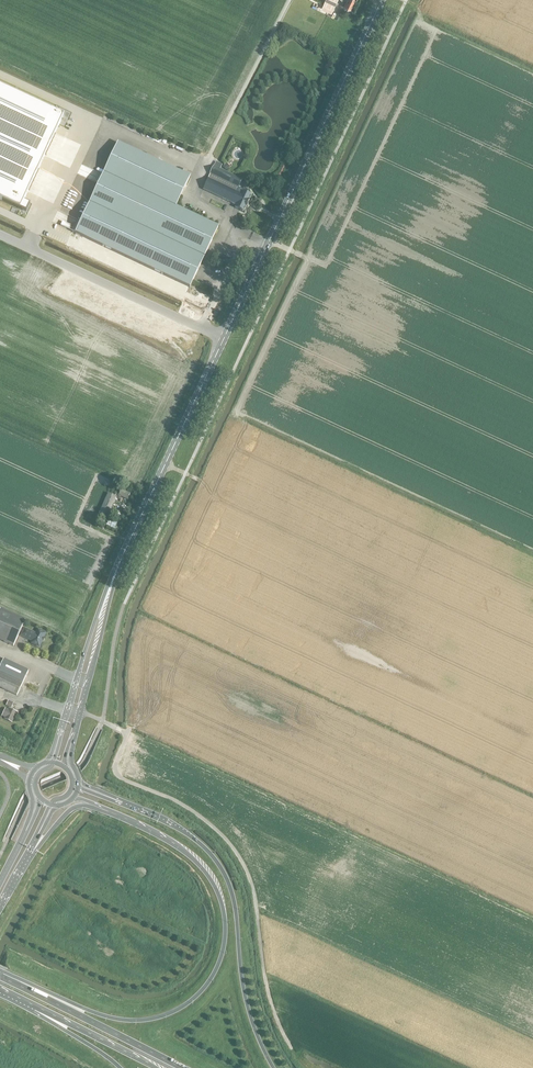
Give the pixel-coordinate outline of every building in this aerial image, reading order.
[(338,0),(325,0),(322,8),(332,13),(338,0)] [(355,3),(349,0),(342,0),(343,2),(346,3),(344,7),(347,9),(348,7),(352,9),(355,3)] [(33,210),(37,202),(31,200),(68,121),(71,114),(0,80),(0,194),(33,210)] [(176,207),(181,195),(190,177),(118,143),(75,233),(190,287),(218,227),(176,207)] [(213,166),(203,190),(236,205),(235,208),(243,212),(247,205),(248,203),(251,196),(242,192),(243,190),(238,188),(242,180),(213,166)] [(115,494),(121,497),(127,500),(130,494),(121,490),(117,488),(115,494)] [(97,519),(102,521),(103,522),(105,517),(107,518),(116,497),(108,494),(99,515),(97,519)] [(114,529),(117,523),(109,519),(106,526),(114,529)] [(13,646),(25,620),(0,609),(0,640),(13,646)] [(39,647),(46,633),(38,630),(36,634),(30,632),(30,631),(24,628),(21,636),(27,639),(27,638),(33,640),(32,643),(39,647)] [(0,667),(0,673),(23,684),(29,671),(4,659),(0,667)] [(0,673),(0,688),(17,696),(23,684),(0,673)] [(17,712),(9,708),(8,709),(6,708),(2,716),(6,718),(5,719),(12,722),(14,717),(15,717),(17,712)]
